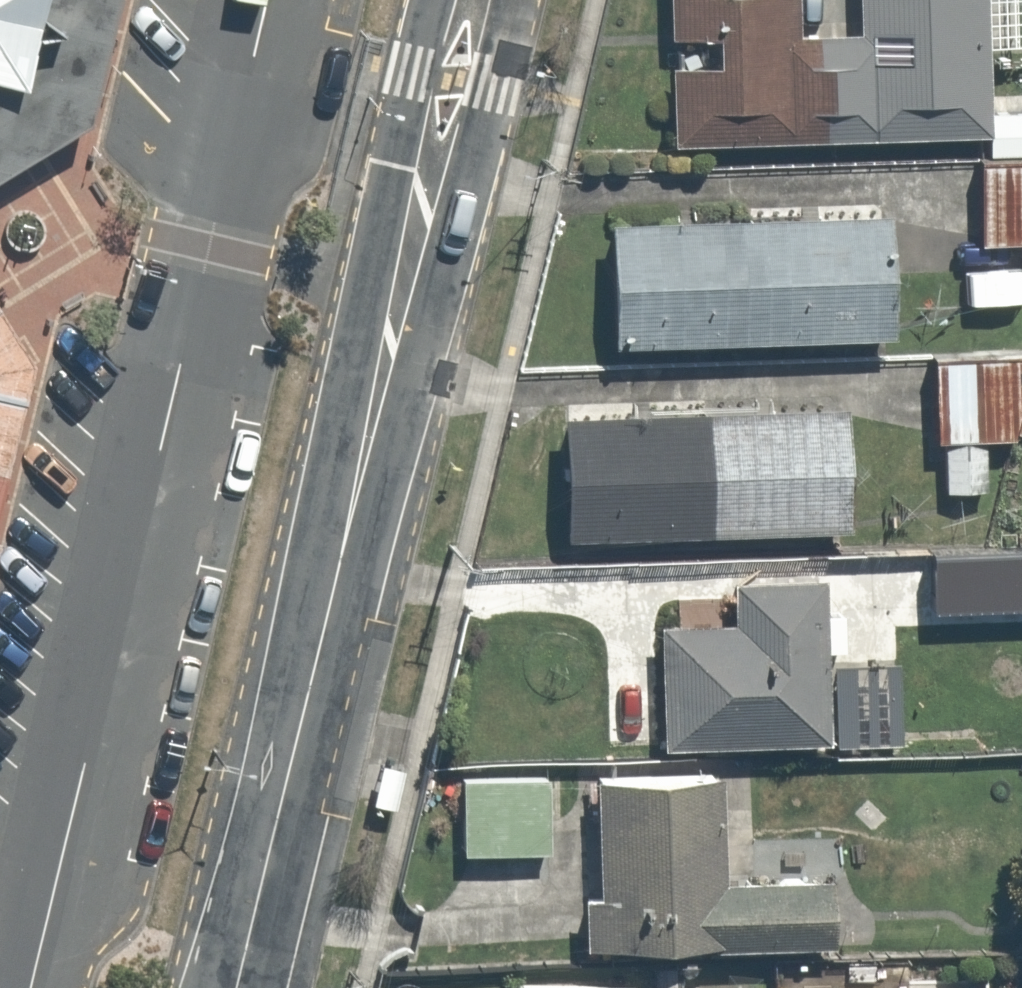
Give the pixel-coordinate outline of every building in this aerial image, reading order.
[(114,0),(0,0),(0,172),(87,117),(114,0)] [(721,43),(722,70),(667,71),(668,144),(986,139),(983,0),(863,0),(864,37),(816,38),(815,0),(666,0),(666,44),(721,43)] [(978,153),(986,252),(1021,249),(1021,150),(978,153)] [(871,219),(610,224),(612,347),(873,343),(871,219)] [(36,368),(0,312),(0,519),(36,368)] [(931,358),(932,443),(948,443),(986,442),(1021,441),(1021,356),(931,358)] [(847,423),(564,424),(565,539),(847,538),(847,423)] [(986,442),(948,443),(950,495),(988,494),(986,442)] [(931,556),(932,612),(1021,610),(1021,554),(931,556)] [(739,629),(662,630),(665,753),(832,749),(829,584),(738,586),(739,629)] [(902,666),(837,669),(840,749),(906,746),(902,666)] [(560,779),(456,777),(455,853),(559,856),(560,779)] [(583,898),(583,953),(848,950),(848,887),(732,888),(731,781),(598,782),(600,898),(583,898)] [(634,978),(516,980),(516,987),(634,987),(634,978)]
